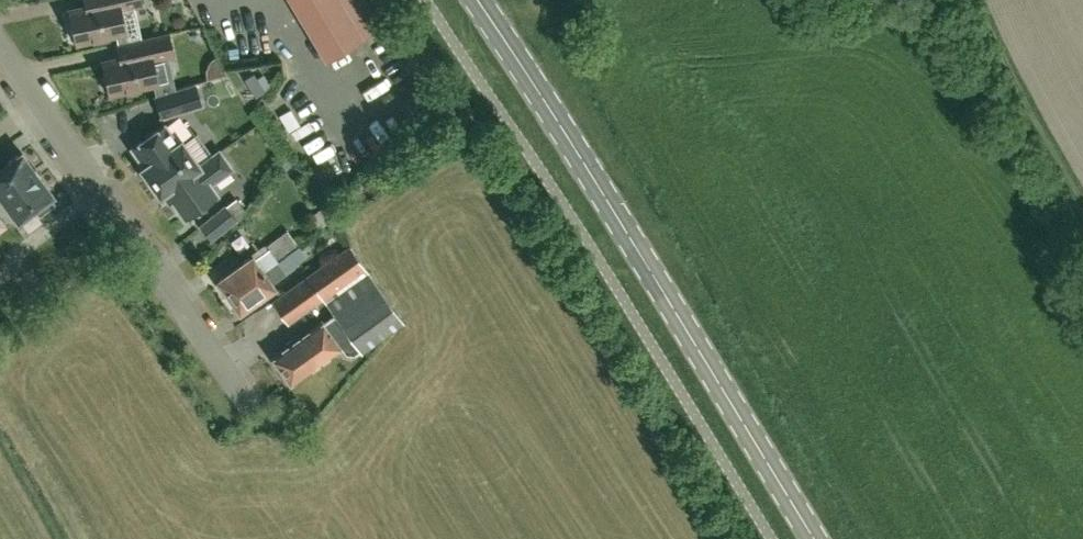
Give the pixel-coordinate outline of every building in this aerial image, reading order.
[(122,8),(140,4),(139,0),(85,0),(86,6),(69,10),(73,25),(70,25),(69,28),(71,38),(74,40),(76,40),(77,42),(124,31),(119,9),(122,8)] [(362,36),(340,0),(291,0),(326,58),(362,36)] [(109,93),(122,91),(157,83),(152,60),(173,56),(168,33),(117,44),(119,57),(102,61),(106,76),(103,76),(101,79),(104,89),(106,91),(109,91),(109,93)] [(195,82),(153,96),(160,118),(202,105),(195,82)] [(294,110),(283,117),(293,133),(304,126),(294,110)] [(159,193),(219,151),(218,150),(198,165),(181,140),(177,143),(163,124),(132,146),(145,165),(141,168),(159,193)] [(17,220),(19,219),(34,208),(39,215),(54,204),(49,197),(51,196),(53,195),(51,193),(22,153),(23,153),(21,151),(19,153),(20,153),(0,167),(0,196),(16,218),(16,219),(17,220)] [(219,151),(159,193),(160,194),(166,190),(185,216),(217,193),(210,182),(231,168),(219,151)] [(211,240),(236,218),(222,202),(197,224),(211,240)] [(332,220),(322,207),(309,216),(319,229),(332,220)] [(227,294),(298,245),(288,228),(265,244),(268,247),(254,257),(251,252),(216,278),(227,294)] [(290,380),(337,345),(344,354),(354,355),(363,349),(362,347),(403,318),(368,270),(366,271),(349,243),(302,272),(268,300),(290,326),(323,298),(325,301),(334,313),(321,321),(320,320),(301,334),(299,332),(285,342),(287,344),(272,355),(290,380)] [(239,309),(274,284),(286,272),(285,271),(299,261),(291,250),(298,245),(227,294),(239,309)]
